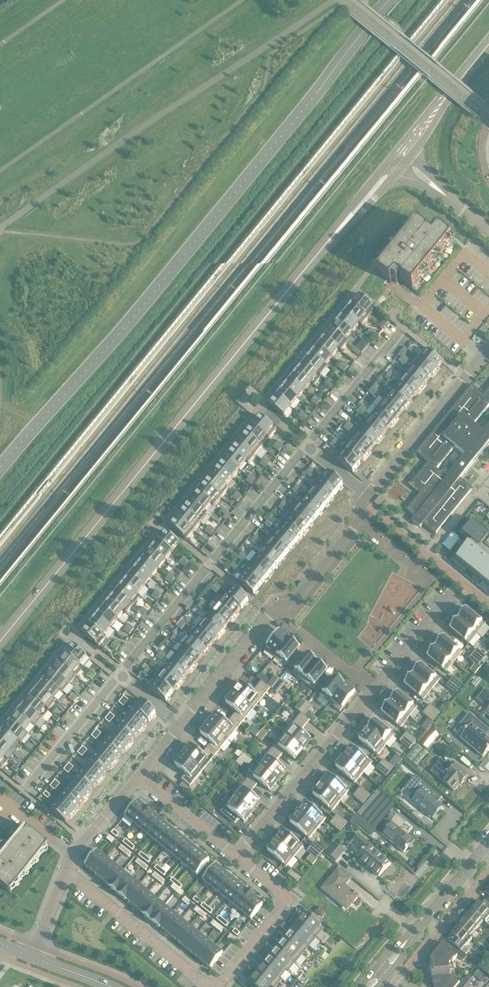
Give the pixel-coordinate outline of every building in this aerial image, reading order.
[(438,233),(433,229),(429,234),(417,224),(386,262),(378,272),(391,283),(392,281),(396,284),(401,279),(413,289),(452,242),(439,231),(438,233)] [(359,295),(352,304),(369,318),(376,309),(359,295)] [(352,304),(345,312),(359,324),(362,326),(369,318),(352,304)] [(345,312),(338,320),(352,332),(359,324),(345,312)] [(338,320),(331,329),(346,340),(352,332),(338,320)] [(331,329),(324,337),(339,349),(341,351),(349,342),(346,340),(331,329)] [(324,337),(317,345),(332,357),(339,349),(324,337)] [(317,345),(310,354),(325,366),(332,357),(317,345)] [(425,349),(418,358),(435,372),(442,363),(425,349)] [(310,354),(304,362),(318,374),(321,377),(328,368),(325,366),(310,354)] [(418,358),(411,366),(428,380),(435,372),(418,358)] [(304,362),(297,371),(311,383),(318,374),(304,362)] [(411,366),(404,374),(421,388),(428,380),(411,366)] [(297,371),(290,379),(304,391),(311,383),(297,371)] [(404,374),(397,383),(414,397),(421,388),(404,374)] [(290,379),(283,387),(298,399),(304,391),(290,379)] [(390,392),(393,394),(393,393),(408,405),(414,397),(397,383),(390,392)] [(410,484),(409,485),(420,494),(411,504),(406,509),(406,510),(415,518),(413,521),(420,527),(423,524),(436,535),(436,534),(440,528),(468,495),(471,492),(472,490),(473,489),(460,478),(488,443),(488,427),(484,433),(475,426),(488,406),(488,389),(484,395),(471,385),(471,386),(467,392),(421,447),(420,449),(416,452),(416,453),(428,463),(410,484)] [(283,387),(276,396),(291,408),(298,399),(283,387)] [(393,394),(387,402),(386,402),(401,414),(408,405),(393,393),(393,394)] [(291,408),(276,396),(269,404),(284,416),(291,408)] [(384,399),(377,408),(394,422),(401,414),(386,402),(387,402),(384,399)] [(377,408),(370,416),(387,430),(394,422),(377,408)] [(266,437),(269,440),(277,430),(260,416),(252,425),(267,437),(266,437)] [(370,416),(363,425),(380,439),(387,430),(370,416)] [(260,445),(266,437),(267,437),(252,425),(245,433),(260,445)] [(363,425),(356,433),(373,447),(380,439),(363,425)] [(260,445),(245,433),(239,442),(256,456),(263,447),(260,445)] [(349,442),(352,444),(366,456),(373,447),(356,433),(349,442)] [(256,456),(239,442),(232,450),(246,462),(249,465),(256,456)] [(352,444),(346,452),(345,452),(360,464),(366,456),(352,444)] [(345,452),(346,452),(343,449),(335,459),(352,473),(360,464),(345,452)] [(246,462),(232,450),(225,458),(239,470),(246,462)] [(239,470),(225,458),(218,467),(232,479),(239,470)] [(232,479),(218,467),(211,475),(225,487),(226,487),(232,479)] [(326,470),(318,479),(336,494),(343,485),(326,470)] [(226,487),(225,487),(211,475),(204,484),(221,498),(229,489),(226,487)] [(318,479),(312,488),(329,502),(336,494),(318,479)] [(221,498),(204,484),(197,492),(212,504),(211,505),(214,507),(221,498)] [(312,488),(305,496),(323,510),(329,502),(312,488)] [(211,505),(212,504),(197,492),(190,500),(205,512),(211,505)] [(385,499),(380,495),(374,502),(379,506),(385,499)] [(323,510),(305,496),(298,504),(316,519),(323,510)] [(201,523),(208,514),(205,512),(190,500),(184,509),(201,523)] [(316,519),(298,504),(291,513),(309,527),(316,519)] [(201,523),(184,509),(177,517),(194,531),(201,523)] [(309,527),(291,513),(284,521),(302,536),(309,527)] [(194,531),(177,517),(169,526),(187,540),(194,531)] [(302,536),(284,521),(277,530),(295,544),(302,536)] [(488,586),(488,533),(475,522),(463,536),(472,543),(470,546),(469,545),(457,560),(488,586)] [(295,544),(277,530),(270,538),(288,553),(295,544)] [(158,541),(172,552),(179,543),(165,532),(158,541)] [(288,553),(270,538),(263,547),(266,549),(281,561),(288,553)] [(172,552),(158,541),(151,549),(165,561),(172,552)] [(165,561),(151,549),(144,557),(159,569),(165,561)] [(281,561),(266,549),(260,556),(260,557),(275,569),(281,561)] [(275,569),(260,557),(260,556),(257,554),(250,563),(268,578),(275,569)] [(159,569),(144,557),(137,566),(152,577),(159,569)] [(268,578),(250,563),(243,571),(246,573),(246,574),(261,586),(268,578)] [(152,577),(137,566),(130,574),(145,586),(152,577)] [(145,586),(130,574),(123,583),(138,594),(145,586)] [(261,586),(246,574),(238,582),(254,595),(261,586)] [(138,594),(123,583),(117,591),(131,603),(131,602),(138,594)] [(224,595),(241,609),(241,610),(249,601),(231,586),(224,595)] [(131,603),(117,591),(110,599),(124,611),(124,612),(126,614),(134,605),(131,602),(131,603)] [(234,617),(241,609),(224,595),(226,598),(220,605),(218,603),(217,603),(234,617)] [(105,609),(117,619),(124,612),(124,611),(110,599),(103,608),(105,609)] [(234,617),(217,603),(210,611),(227,625),(234,617)] [(117,619),(105,609),(103,608),(96,616),(105,623),(110,628),(117,619)] [(458,619),(477,634),(485,624),(467,609),(458,619)] [(227,625),(210,611),(204,620),(221,634),(227,625)] [(110,628),(105,623),(96,616),(89,624),(104,636),(110,628)] [(477,634),(458,619),(450,629),(469,644),(477,635),(477,634)] [(221,634),(204,620),(197,628),(214,642),(221,634)] [(99,647),(107,638),(104,636),(89,624),(82,633),(99,647)] [(477,634),(483,639),(488,631),(488,628),(485,624),(477,634)] [(214,642),(197,628),(190,637),(207,651),(214,642)] [(275,658),(290,640),(280,631),(264,650),(275,658)] [(477,635),(469,644),(474,648),(482,638),(477,635)] [(207,651),(190,637),(183,645),(200,659),(207,651)] [(436,647),(454,662),(462,652),(444,637),(436,647)] [(290,640),(275,658),(285,667),(300,648),(290,640)] [(73,645),(66,653),(81,665),(84,668),(90,660),(91,660),(89,658),(88,657),(77,648),(73,645)] [(200,659),(183,645),(176,654),(178,656),(179,656),(193,667),(200,659)] [(454,662),(436,647),(427,657),(446,672),(454,662)] [(483,662),(486,658),(477,650),(473,654),(483,662)] [(66,653),(59,662),(74,674),(77,677),(84,668),(81,665),(66,653)] [(302,681),(318,662),(308,654),(292,673),(302,681)] [(479,666),(483,662),(473,654),(469,658),(479,666)] [(193,667),(179,656),(178,656),(172,664),(186,676),(193,667)] [(59,662),(52,670),(67,682),(70,685),(77,677),(74,674),(59,662)] [(318,662),(302,681),(313,689),(328,671),(318,662)] [(186,676),(172,664),(165,672),(179,684),(186,676)] [(413,675),(432,690),(440,680),(421,665),(413,675)] [(52,670),(45,678),(60,691),(63,693),(70,685),(67,682),(52,670)] [(155,679),(173,693),(174,693),(173,692),(179,684),(165,672),(159,680),(156,678),(155,679)] [(432,690),(413,675),(404,685),(423,700),(432,690)] [(280,680),(276,676),(267,686),(270,689),(272,690),(280,680)] [(330,704),(346,685),(336,677),(320,696),(330,704)] [(459,689),(463,685),(454,677),(450,682),(459,689)] [(45,678),(38,687),(53,699),(56,702),(63,693),(60,691),(45,678)] [(173,693),(155,679),(148,688),(166,702),(173,693)] [(280,680),(272,690),(277,694),(285,684),(280,680)] [(257,687),(266,694),(270,689),(267,686),(262,682),(257,687)] [(446,686),(455,694),(459,689),(450,682),(446,686)] [(266,694),(257,687),(253,693),(243,684),(234,694),(253,710),(266,694)] [(346,685),(330,704),(340,712),(356,693),(346,685)] [(38,687),(31,695),(46,708),(49,710),(56,702),(53,699),(38,687)] [(488,716),(488,691),(486,688),(477,700),(485,707),(479,714),(483,718),(487,714),(488,716)] [(390,703),(409,718),(417,708),(398,692),(390,703)] [(79,699),(73,694),(69,699),(75,703),(79,699)] [(232,718),(241,725),(253,710),(234,694),(226,704),(237,713),(232,718)] [(31,695),(24,704),(39,716),(42,719),(49,710),(46,708),(31,695)] [(300,713),(308,703),(303,699),(295,709),(300,713)] [(304,717),(313,706),(308,703),(300,713),(301,714),(304,717)] [(409,718),(390,703),(382,713),(401,728),(409,718)] [(24,704),(17,712),(32,724),(35,727),(42,719),(39,716),(24,704)] [(142,705),(135,713),(149,724),(150,725),(157,716),(142,705)] [(436,717),(440,713),(431,705),(427,709),(436,717)] [(423,714),(433,722),(436,717),(427,709),(423,714)] [(17,712),(10,721),(25,733),(29,736),(35,727),(32,724),(17,712)] [(135,713),(128,722),(142,733),(149,724),(135,713)] [(454,732),(461,737),(460,738),(483,757),(488,750),(488,739),(486,736),(488,733),(488,730),(470,713),(461,724),(454,732)] [(301,714),(297,719),(305,726),(310,721),(301,714)] [(241,725),(232,718),(228,724),(217,715),(209,725),(228,741),(241,725)] [(303,750),(311,740),(301,732),(305,726),(297,719),(284,735),(303,750)] [(367,730),(386,746),(394,736),(375,720),(367,730)] [(10,721),(3,729),(18,741),(22,744),(29,736),(25,733),(10,721)] [(128,722),(121,730),(135,741),(142,733),(128,722)] [(207,749),(215,756),(228,741),(209,725),(201,735),(211,744),(207,749)] [(440,735),(431,728),(419,743),(428,751),(440,735)] [(0,733),(0,741),(11,750),(15,753),(22,744),(18,741),(3,729),(0,733)] [(121,730),(114,738),(129,749),(135,741),(121,730)] [(386,746),(367,730),(359,741),(378,756),(386,746)] [(413,745),(417,740),(407,733),(404,737),(413,745)] [(280,757),(284,752),(295,760),(303,750),(284,735),(272,750),(280,757)] [(400,741),(410,749),(413,745),(404,737),(400,741)] [(114,738),(107,746),(122,757),(129,749),(114,738)] [(4,758),(8,761),(15,753),(11,750),(0,741),(0,755),(4,758)] [(107,746),(101,755),(115,766),(122,757),(107,746)] [(215,756),(207,749),(202,754),(192,746),(184,756),(203,771),(215,756)] [(344,758),(363,774),(371,764),(353,748),(344,758)] [(278,781),(286,771),(276,763),(280,757),(272,750),(259,766),(278,781)] [(243,754),(236,763),(241,767),(244,763),(248,766),(253,761),(243,754)] [(101,755),(94,763),(108,774),(115,766),(101,755)] [(203,771),(184,756),(176,766),(186,775),(181,780),(190,787),(203,771)] [(344,758),(336,768),(355,784),(363,774),(344,758)] [(460,787),(469,776),(452,762),(449,766),(441,759),(430,772),(454,792),(459,786),(460,787)] [(390,772),(393,768),(384,760),(380,764),(390,772)] [(94,763),(87,772),(101,783),(108,774),(94,763)] [(377,769),(386,777),(390,772),(380,764),(377,769)] [(255,788),(259,783),(270,791),(278,781),(259,766),(246,781),(255,788)] [(87,772),(80,780),(95,791),(101,783),(87,772)] [(322,786),(340,802),(349,791),(330,776),(322,786)] [(415,778),(405,790),(415,798),(412,802),(433,819),(443,807),(437,801),(440,798),(415,778)] [(80,780),(73,788),(88,799),(95,791),(80,780)] [(252,812),(261,802),(250,794),(255,788),(246,781),(234,797),(252,812)] [(322,786),(313,796),(332,812),(340,802),(322,786)] [(73,788),(66,796),(81,807),(88,799),(73,788)] [(367,800),(370,795),(360,788),(357,792),(367,800)] [(378,789),(357,814),(358,815),(375,829),(396,805),(378,789)] [(363,804),(367,800),(357,792),(353,796),(363,804)] [(66,796),(59,805),(74,816),(81,807),(66,796)] [(234,797),(221,812),(235,824),(240,818),(244,822),(252,812),(234,797)] [(138,803),(126,818),(134,825),(146,810),(138,803)] [(299,814),(318,829),(326,819),(307,804),(299,814)] [(59,805),(53,813),(67,825),(74,816),(59,805)] [(146,810),(134,825),(142,831),(154,816),(146,810)] [(299,814),(291,824),(309,839),(318,829),(299,814)] [(344,827),(347,823),(338,815),(334,819),(344,827)] [(358,815),(353,821),(371,836),(376,830),(375,829),(358,815)] [(154,816),(142,831),(150,838),(162,823),(154,816)] [(330,824),(340,832),(344,827),(334,819),(330,824)] [(381,834),(387,839),(403,852),(407,847),(406,846),(412,839),(391,822),(381,834)] [(162,823),(150,838),(158,844),(170,829),(162,823)] [(351,823),(346,828),(352,833),(356,827),(351,823)] [(170,829),(158,844),(166,851),(178,836),(170,829)] [(4,888),(5,887),(10,891),(47,845),(48,844),(45,842),(44,843),(42,841),(43,840),(41,839),(32,831),(31,832),(30,831),(23,839),(0,867),(0,884),(4,888)] [(276,842),(295,857),(303,847),(284,832),(276,842)] [(357,834),(353,840),(364,850),(358,858),(360,860),(358,861),(367,868),(368,866),(373,870),(372,871),(379,877),(390,864),(384,859),(385,858),(357,834)] [(178,836),(166,851),(174,857),(185,842),(178,836)] [(185,842),(174,857),(182,863),(194,849),(185,842)] [(286,867),(295,857),(276,842),(268,852),(286,867)] [(321,855),(323,853),(324,851),(314,843),(311,847),(321,855)] [(336,844),(327,855),(339,865),(348,854),(336,844)] [(311,847),(307,851),(317,860),(321,855),(311,847)] [(194,849),(182,863),(189,870),(201,855),(194,849)] [(106,858),(105,857),(97,851),(85,866),(94,873),(105,859),(106,858)] [(201,855),(189,870),(197,877),(210,861),(201,855)] [(114,865),(106,858),(105,859),(94,873),(102,880),(105,876),(114,865)] [(109,887),(110,888),(123,872),(114,865),(105,876),(102,880),(105,882),(110,886),(109,887)] [(216,866),(204,881),(212,888),(224,874),(216,866)] [(322,889),(347,910),(359,897),(346,886),(352,878),(339,868),(322,889)] [(297,882),(301,878),(291,870),(288,874),(297,882)] [(110,888),(118,894),(131,878),(123,872),(110,888)] [(224,874),(212,888),(220,895),(232,880),(224,874)] [(118,894),(126,901),(139,885),(131,878),(118,894)] [(232,880),(220,895),(228,901),(240,886),(232,880)] [(128,901),(136,907),(148,892),(139,885),(126,901),(127,902),(128,901)] [(240,886),(228,901),(235,908),(247,892),(240,886)] [(143,915),(156,899),(148,892),(136,907),(144,914),(143,915)] [(247,892),(235,908),(244,914),(255,899),(247,892)] [(143,915),(152,922),(165,906),(156,899),(143,915)] [(255,899),(244,914),(252,921),(264,906),(255,899)] [(486,909),(478,902),(471,910),(484,921),(483,921),(488,926),(488,905),(486,909)] [(152,922),(160,929),(173,913),(165,906),(152,922)] [(319,907),(315,912),(322,917),(326,913),(319,907)] [(464,919),(477,929),(483,921),(484,921),(471,910),(464,919)] [(161,928),(169,935),(181,920),(173,913),(160,929),(161,928)] [(305,915),(297,924),(316,939),(323,930),(320,927),(324,922),(313,913),(309,918),(305,915)] [(457,927),(472,939),(470,937),(477,929),(464,919),(457,927)] [(177,941),(190,926),(181,920),(169,935),(177,941)] [(292,930),(291,932),(309,947),(316,939),(297,924),(292,930)] [(198,933),(190,926),(177,941),(186,948),(198,933)] [(452,937),(449,941),(455,946),(467,957),(466,955),(470,951),(465,947),(472,939),(457,927),(451,935),(452,936),(452,937)] [(289,934),(284,940),(302,956),(309,947),(291,932),(289,934)] [(186,948),(194,955),(206,940),(198,933),(186,948)] [(271,939),(267,945),(268,944),(272,947),(275,944),(271,940),(272,939),(271,939)] [(194,955),(202,962),(215,947),(206,940),(194,955)] [(279,947),(277,949),(295,964),(302,956),(284,940),(279,947)] [(432,972),(450,971),(449,965),(451,962),(452,963),(457,957),(463,961),(467,957),(455,946),(451,951),(443,944),(431,958),(432,972)] [(223,954),(215,947),(202,962),(211,969),(223,954)] [(276,950),(270,957),(287,971),(286,971),(288,973),(289,972),(295,964),(277,949),(276,950)] [(258,956),(253,961),(253,962),(254,961),(258,964),(261,960),(257,957),(258,956)] [(265,963),(263,966),(282,981),(282,980),(281,978),(286,971),(287,971),(270,957),(265,963)] [(256,974),(272,986),(277,986),(282,981),(263,966),(262,967),(256,974)] [(432,972),(434,986),(435,986),(465,986),(468,983),(463,979),(460,983),(454,978),(453,979),(450,977),(450,971),(432,972)] [(474,976),(486,985),(488,981),(488,980),(478,971),(474,976)] [(249,983),(254,986),(253,986),(272,986),(256,974),(249,983)]
